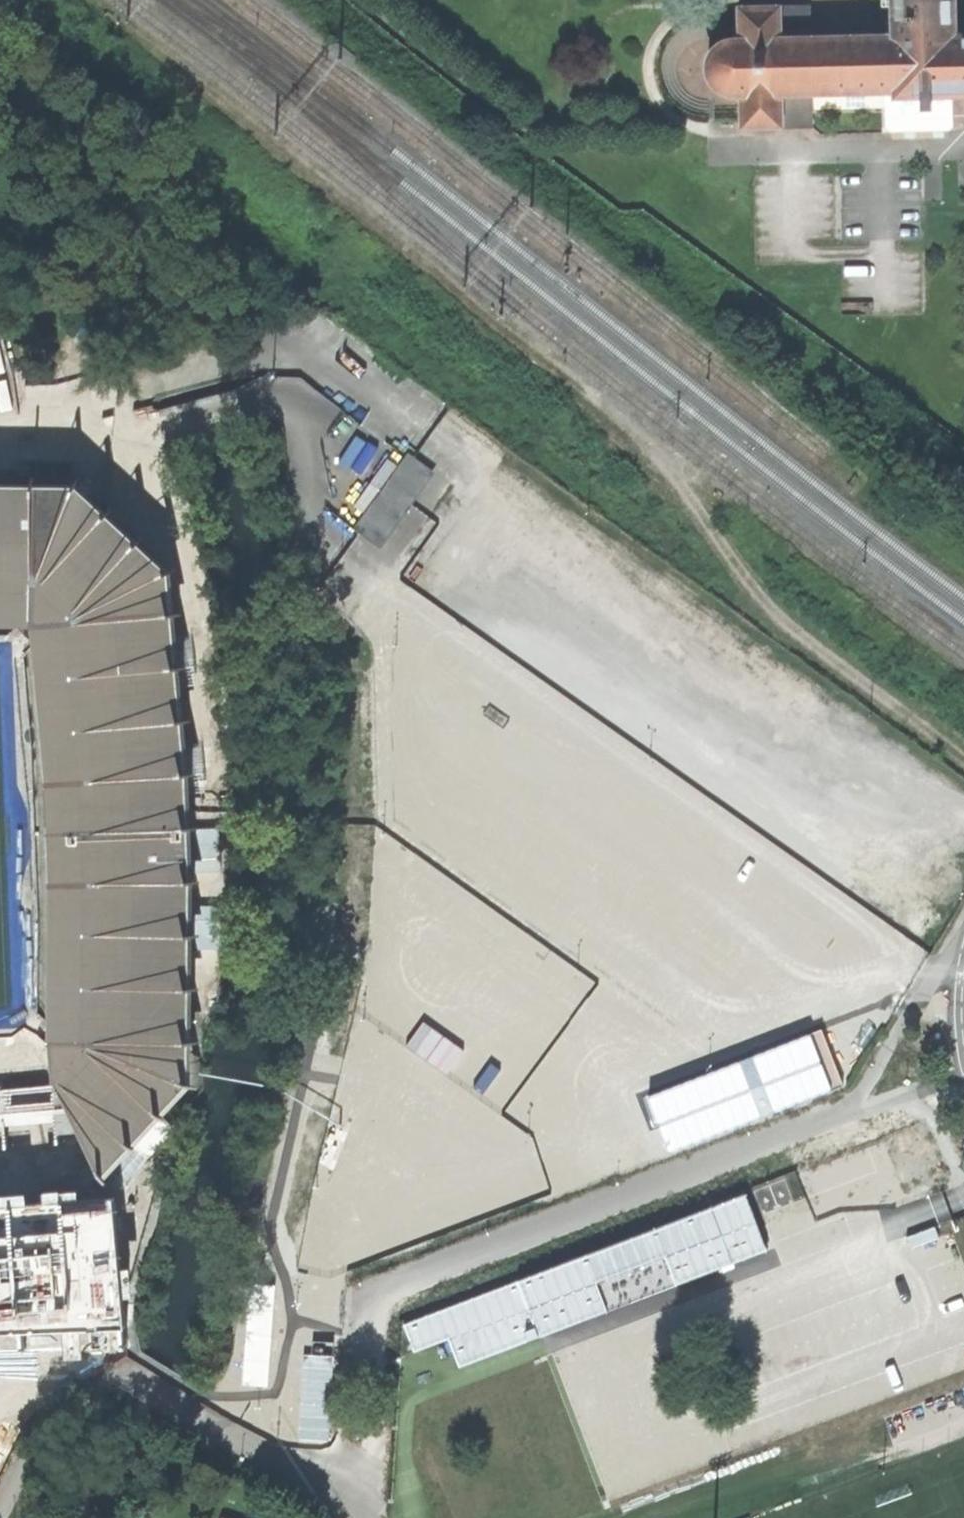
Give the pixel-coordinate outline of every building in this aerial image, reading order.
[(963,97),(963,37),(954,37),(953,0),(883,0),(883,5),(893,4),(894,38),(810,40),(809,8),(739,10),(740,42),(738,42),(735,42),(732,43),(729,44),(727,45),(724,46),(722,48),(719,49),(717,51),(715,54),(713,56),(711,58),(710,61),(709,64),(709,67),(709,70),(709,73),(709,77),(710,80),(712,82),(714,85),(716,88),(721,92),(724,94),(727,96),(732,97),(737,98),(741,98),(742,133),(812,130),(811,109),(886,108),(886,131),(892,135),(948,133),(953,129),(952,98),(963,97)] [(380,550),(435,474),(408,454),(353,530),(380,550)] [(36,489),(35,487),(0,487),(0,619),(38,619),(46,640),(58,789),(61,881),(60,1028),(38,1051),(0,1055),(0,1328),(119,1325),(111,1175),(188,1082),(188,1042),(189,1042),(191,878),(187,768),(173,614),(172,614),(167,574),(76,489),(36,489)]
